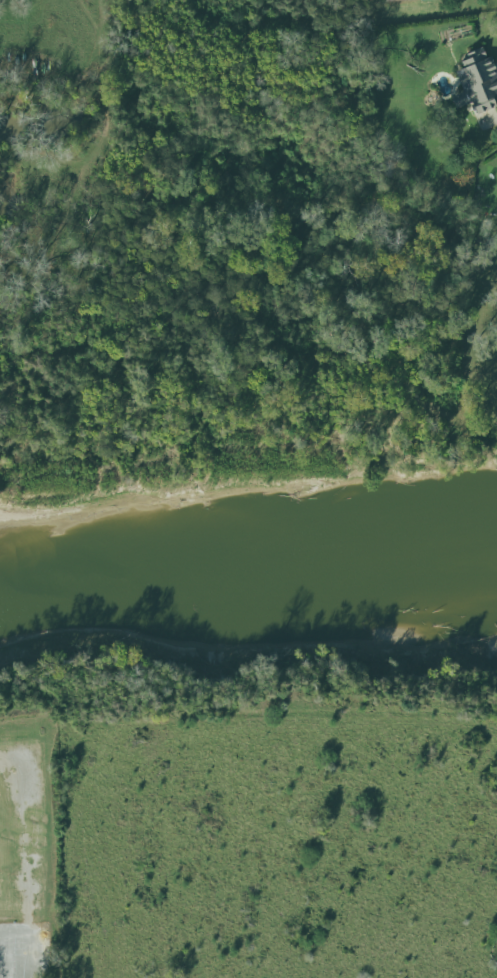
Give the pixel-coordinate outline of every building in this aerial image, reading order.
[(482,114),(482,115),(486,113),(485,113),(489,111),(490,111),(493,110),(493,109),(496,107),(495,103),(496,102),(496,100),(496,98),(496,78),(496,70),(496,67),(495,62),(494,63),(492,58),(488,60),(483,49),(474,54),(467,55),(469,61),(462,63),(464,70),(456,73),(464,92),(453,97),(457,108),(469,103),(470,105),(472,104),(473,106),(472,107),(474,112),(476,111),(478,116),(482,114)]
